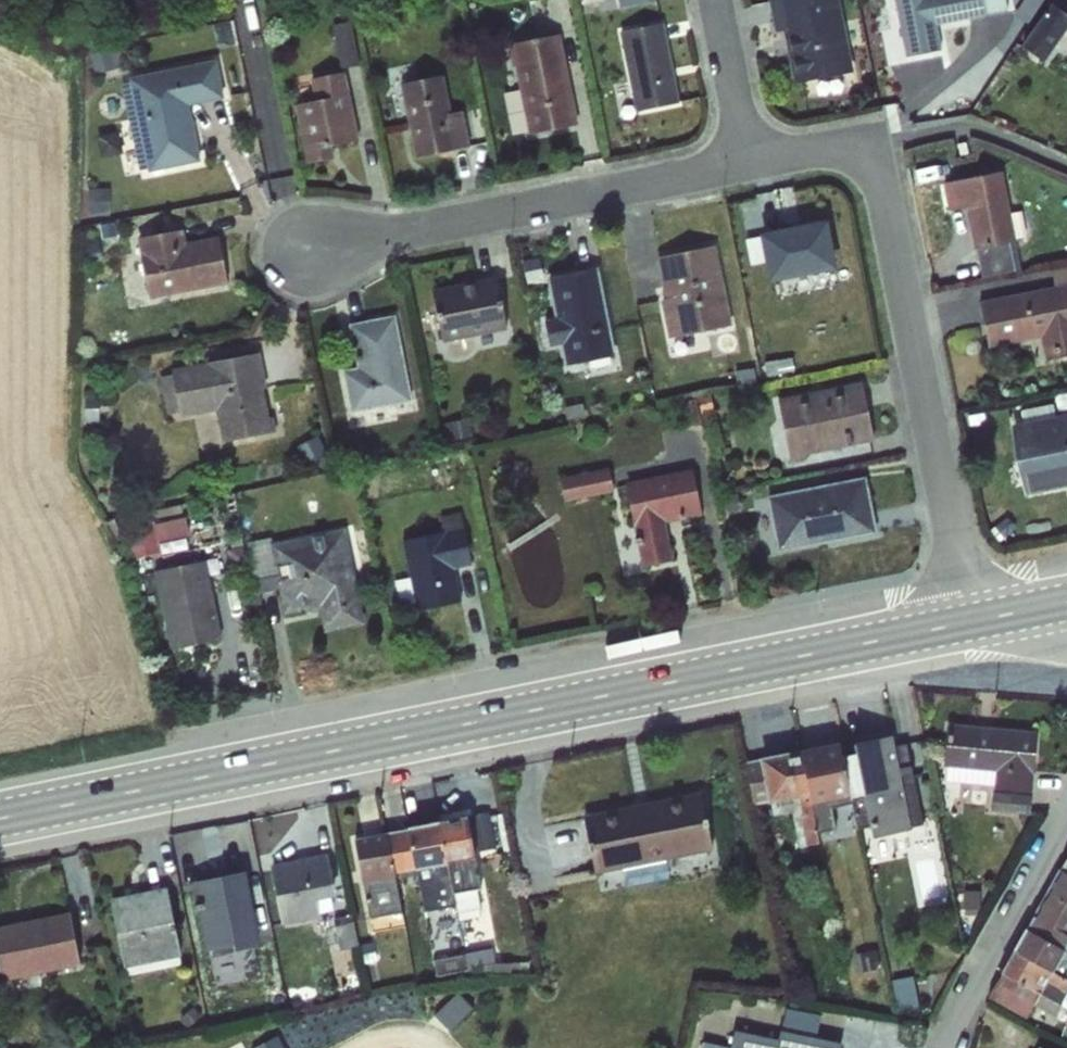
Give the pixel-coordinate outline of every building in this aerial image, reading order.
[(773,31),(781,30),(794,84),(853,71),(838,0),(767,0),(773,31)] [(906,57),(941,50),(936,25),(1007,10),(1005,0),(894,0),(906,57)] [(1021,46),(1043,61),(1065,28),(1066,29),(1066,0),(1054,0),(1021,46)] [(1021,12),(1038,18),(1045,0),(1025,0),(1021,12)] [(345,60),(364,56),(355,17),(337,21),(345,60)] [(619,32),(636,112),(679,103),(662,23),(619,32)] [(529,134),(577,124),(559,33),(507,44),(529,134)] [(223,98),(215,60),(129,77),(148,171),(200,160),(190,105),(223,98)] [(358,137),(344,72),(309,78),(313,100),(294,105),(307,163),(334,158),(331,143),(358,137)] [(415,158),(468,147),(461,110),(451,111),(443,74),(400,83),(415,158)] [(981,278),(1021,268),(1001,171),(942,184),(948,212),(965,209),(974,248),(981,278)] [(829,219),(748,228),(752,262),(766,260),(768,276),(835,269),(829,219)] [(183,229),(137,238),(150,298),(228,283),(219,236),(186,241),(183,229)] [(660,299),(668,337),(730,325),(714,245),(656,257),(664,298),(660,299)] [(531,278),(547,275),(543,255),(527,258),(531,278)] [(989,348),(1039,338),(1045,359),(1066,355),(1066,266),(1050,270),(1054,286),(980,302),(989,348)] [(565,366),(615,355),(597,267),(547,278),(565,366)] [(497,277),(433,289),(443,342),(508,329),(497,277)] [(411,400),(395,315),(349,324),(356,366),(341,370),(350,412),(411,400)] [(222,442),(275,432),(274,419),(268,416),(263,388),(267,386),(259,352),(172,368),(181,417),(214,412),(222,442)] [(862,382),(778,400),(790,459),(875,441),(862,382)] [(1024,493),(1066,484),(1066,406),(1009,418),(1024,493)] [(565,497),(616,490),(612,465),(562,472),(565,497)] [(696,466),(626,476),(639,564),(674,558),(668,515),(703,510),(696,466)] [(766,496),(777,552),(876,532),(865,476),(766,496)] [(403,537),(420,608),(465,597),(457,566),(475,562),(462,511),(443,516),(445,527),(403,537)] [(138,525),(143,544),(192,531),(188,513),(138,525)] [(349,525),(252,541),(260,589),(280,586),(284,609),(322,602),(326,628),(365,622),(349,525)] [(209,556),(156,567),(173,647),(226,636),(209,556)] [(1032,810),(1040,728),(950,719),(945,777),(995,781),(992,807),(1032,810)] [(776,812),(795,808),(802,844),(829,839),(821,798),(848,793),(838,739),(746,756),(755,802),(774,798),(776,812)] [(716,849),(705,787),(581,810),(592,871),(716,849)] [(479,815),(356,832),(367,914),(402,910),(397,870),(419,867),(425,907),(459,902),(460,911),(485,908),(476,848),(501,845),(496,810),(479,812),(479,815)] [(992,999),(1024,1014),(1066,1016),(1066,843),(992,999)] [(272,858),(278,919),(320,915),(318,896),(335,894),(331,852),(272,858)] [(244,866),(191,880),(211,953),(263,939),(244,866)] [(162,882),(106,897),(127,974),(184,958),(162,882)] [(80,963),(70,909),(0,922),(0,978),(80,963)] [(495,945),(466,946),(466,961),(495,960),(495,945)] [(705,1038),(703,1047),(842,1047),(844,1039),(823,1035),(820,1009),(787,1003),(781,1034),(735,1026),(732,1042),(705,1038)]
